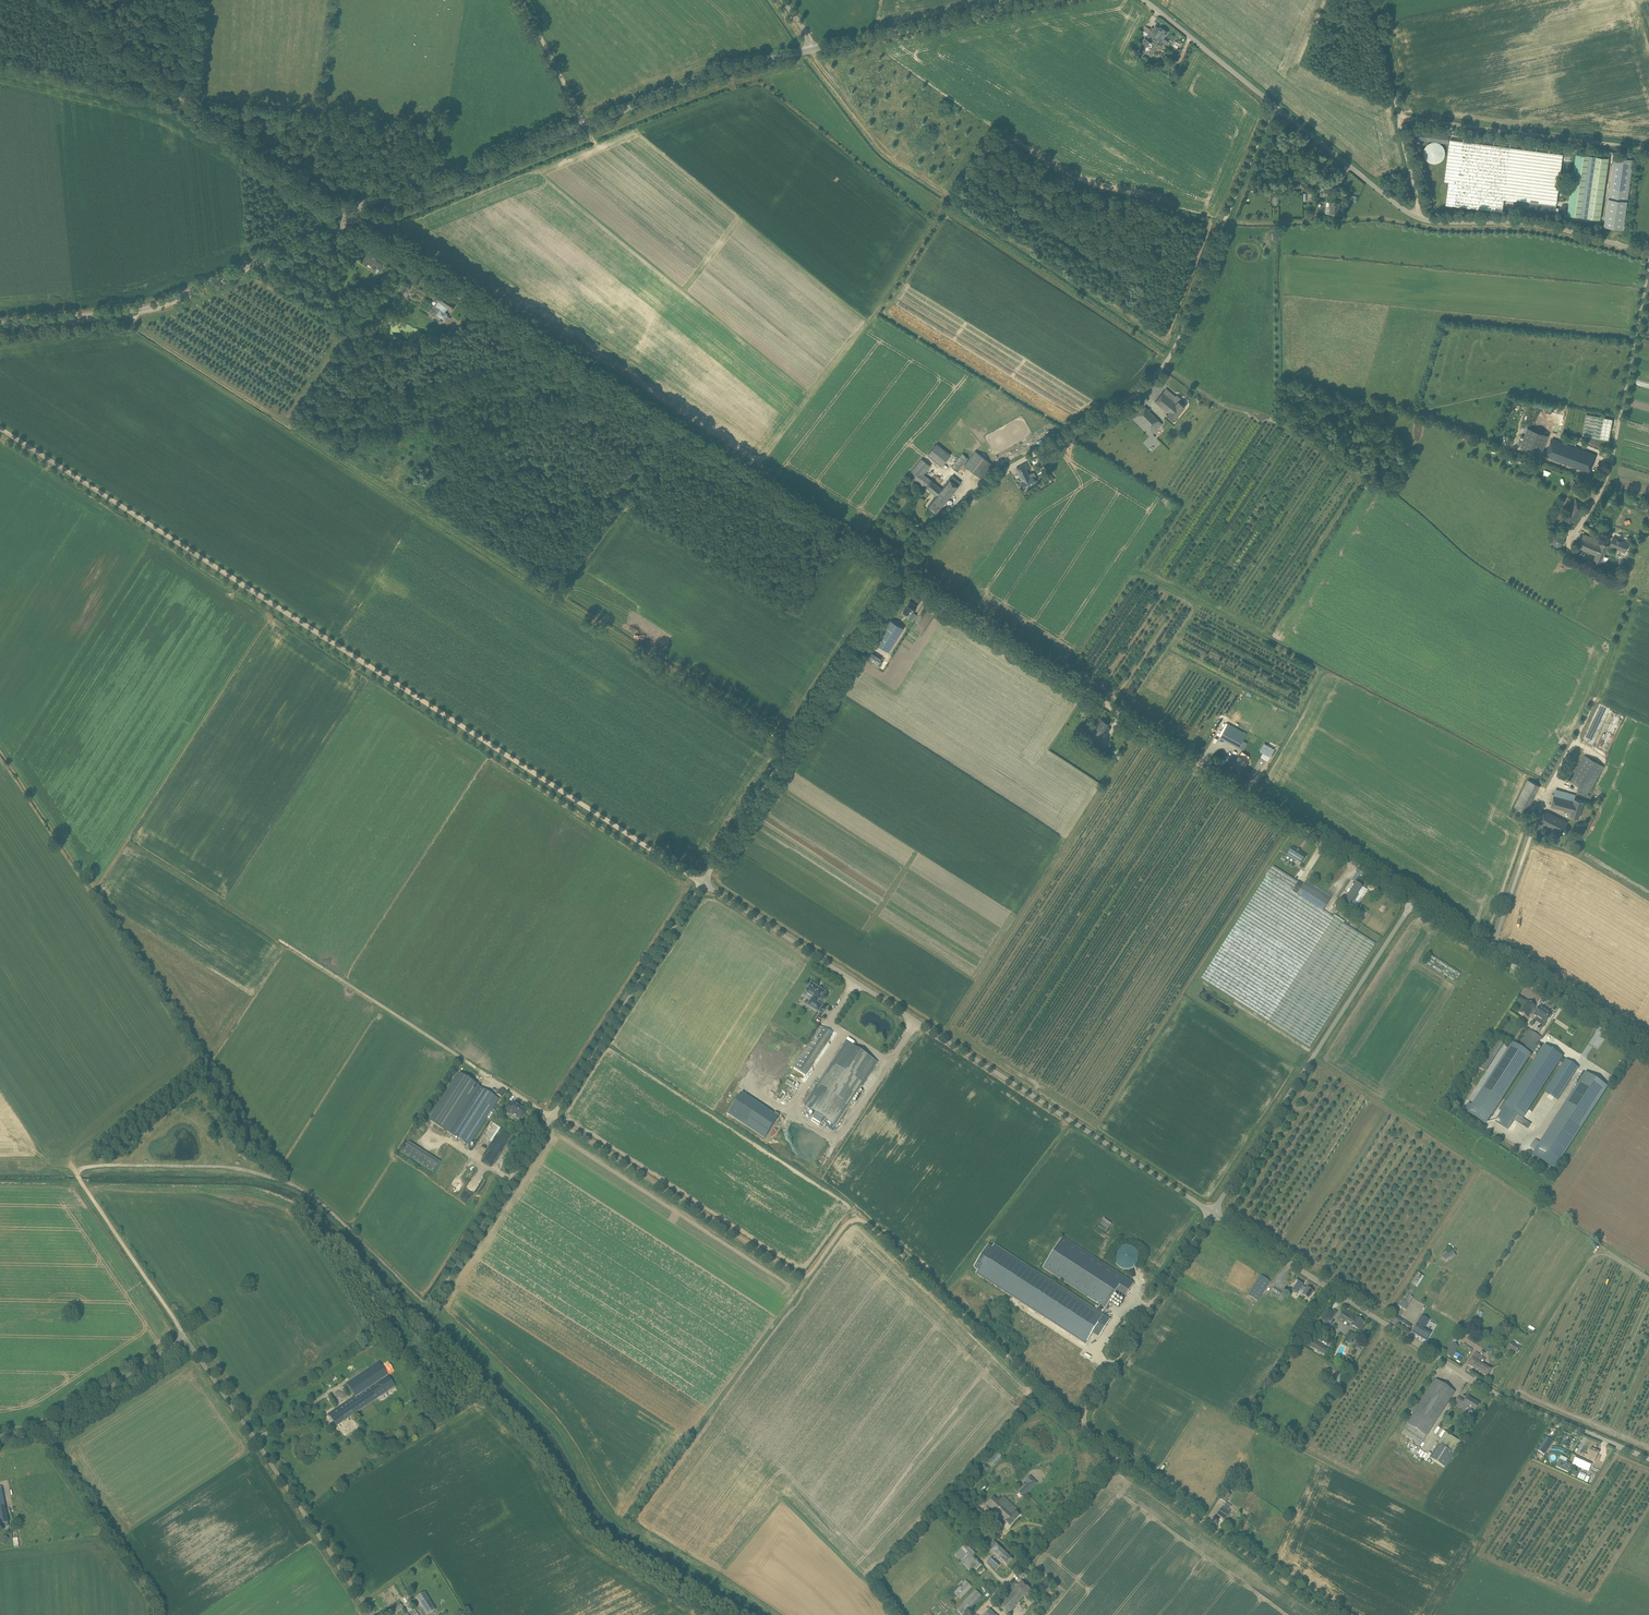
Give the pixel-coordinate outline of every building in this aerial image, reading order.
[(1161,41),(1165,36),(1167,32),(1160,27),(1159,28),(1155,25),(1152,30),(1146,26),(1143,30),(1148,32),(1147,33),(1152,35),(1161,41)] [(1160,43),(1161,41),(1152,35),(1147,33),(1146,36),(1150,38),(1149,41),(1145,38),(1142,42),(1148,46),(1145,49),(1146,50),(1148,52),(1149,52),(1152,48),(1155,51),(1158,46),(1160,47),(1162,44),(1160,43)] [(1450,181),(1447,205),(1482,208),(1483,200),(1484,200),(1485,196),(1474,195),(1480,143),(1450,140),(1446,181),(1450,181)] [(1424,153),(1424,154),(1424,155),(1424,156),(1425,157),(1425,158),(1426,159),(1426,160),(1427,160),(1428,161),(1429,162),(1430,162),(1431,163),(1432,163),(1433,163),(1434,163),(1435,163),(1436,163),(1437,163),(1438,163),(1439,162),(1440,162),(1441,161),(1442,161),(1442,160),(1443,160),(1444,159),(1444,158),(1445,157),(1445,156),(1445,155),(1445,154),(1446,153),(1446,152),(1445,151),(1445,150),(1445,149),(1445,148),(1444,147),(1444,146),(1443,146),(1442,145),(1442,144),(1441,144),(1440,143),(1439,143),(1439,142),(1438,142),(1437,142),(1436,142),(1435,142),(1434,142),(1433,142),(1432,142),(1431,142),(1430,143),(1429,143),(1428,144),(1427,145),(1426,146),(1425,147),(1425,148),(1424,149),(1424,150),(1424,151),(1424,152),(1424,153)] [(1562,169),(1562,153),(1548,152),(1548,156),(1550,157),(1549,160),(1553,160),(1553,162),(1558,162),(1558,165),(1556,168),(1555,168),(1555,171),(1553,171),(1552,174),(1552,175),(1549,179),(1549,185),(1553,187),(1550,187),(1550,190),(1549,192),(1551,192),(1552,190),(1555,192),(1553,195),(1556,196),(1558,197),(1559,179),(1557,178),(1562,169)] [(1569,172),(1566,190),(1572,191),(1568,214),(1600,219),(1609,158),(1577,153),(1574,173),(1569,172)] [(1614,157),(1604,226),(1624,229),(1634,159),(1614,157)] [(1337,214),(1338,209),(1339,203),(1327,202),(1326,212),(1333,214),(1334,214),(1337,214)] [(1555,213),(1556,208),(1556,206),(1530,203),(1530,205),(1530,210),(1555,213)] [(354,255),(349,251),(346,256),(351,259),(354,255)] [(372,257),(368,254),(363,262),(367,265),(368,264),(372,266),(374,263),(378,266),(376,268),(381,271),(385,265),(383,264),(387,259),(378,253),(375,258),(374,258),(372,257)] [(406,281),(400,290),(404,292),(407,288),(409,289),(412,285),(406,281)] [(452,309),(453,308),(456,303),(440,293),(436,299),(439,301),(436,305),(439,307),(439,308),(440,309),(437,315),(443,319),(448,313),(445,311),(448,307),(452,309)] [(1176,397),(1166,388),(1162,393),(1155,401),(1169,413),(1167,415),(1174,420),(1185,406),(1178,401),(1181,398),(1177,395),(1176,397)] [(1158,420),(1145,407),(1142,410),(1139,407),(1133,413),(1153,434),(1162,425),(1158,420)] [(1586,414),(1582,435),(1609,440),(1613,419),(1586,414)] [(1520,447),(1541,454),(1548,435),(1527,427),(1520,447)] [(1553,435),(1545,456),(1551,458),(1589,472),(1596,455),(1579,448),(1574,447),(1575,444),(1567,441),(1566,444),(1558,441),(1559,438),(1553,435)] [(941,466),(951,454),(937,443),(928,455),(941,466)] [(993,464),(988,461),(975,451),(965,465),(982,478),(993,464)] [(957,471),(968,458),(963,454),(952,467),(957,471)] [(961,482),(957,479),(952,475),(950,479),(949,479),(942,488),(924,474),(931,465),(922,458),(909,474),(936,496),(928,506),(937,513),(961,482)] [(1029,467),(1027,463),(1027,462),(1017,467),(1019,471),(1018,472),(1023,482),(1021,482),(1024,488),(1036,482),(1033,477),(1035,476),(1034,472),(1029,475),(1026,469),(1029,467)] [(1579,482),(1573,479),(1568,488),(1571,489),(1570,490),(1573,492),(1574,491),(1579,482)] [(1587,506),(1582,503),(1576,498),(1560,521),(1571,528),(1587,506)] [(1564,544),(1565,537),(1559,532),(1552,535),(1552,543),(1557,547),(1564,544)] [(1597,539),(1589,536),(1584,534),(1577,547),(1596,555),(1594,559),(1601,562),(1609,545),(1602,542),(1601,543),(1596,541),(1597,539)] [(1614,537),(1610,545),(1623,550),(1626,542),(1614,537)] [(910,600),(901,614),(908,618),(912,621),(916,615),(912,612),(917,605),(910,600)] [(890,619),(875,642),(889,651),(904,628),(890,619)] [(869,651),(865,658),(876,666),(881,659),(869,651)] [(1610,733),(1615,735),(1623,715),(1612,711),(1606,725),(1604,724),(1603,726),(1604,727),(1597,743),(1598,744),(1597,747),(1603,750),(1610,733)] [(1096,744),(1106,728),(1109,723),(1101,718),(1096,727),(1091,724),(1084,736),(1085,737),(1083,740),(1089,744),(1092,741),(1096,744)] [(1227,723),(1220,737),(1239,747),(1246,734),(1227,723)] [(1274,749),(1264,743),(1260,751),(1270,757),(1274,749)] [(1233,757),(1231,760),(1236,763),(1234,765),(1241,769),(1247,760),(1239,755),(1237,759),(1233,757)] [(1604,766),(1590,758),(1585,755),(1570,780),(1580,786),(1577,791),(1582,794),(1588,797),(1590,795),(1588,793),(1604,766)] [(1527,778),(1516,808),(1525,811),(1527,805),(1532,807),(1541,784),(1527,778)] [(1576,795),(1556,789),(1555,794),(1554,794),(1551,806),(1571,812),(1570,815),(1579,818),(1584,801),(1575,798),(1576,795)] [(1568,822),(1552,814),(1547,811),(1547,812),(1542,813),(1537,825),(1560,836),(1568,822)] [(1292,864),(1295,860),(1301,864),(1306,856),(1292,847),(1287,855),(1288,855),(1285,859),(1292,864)] [(1298,882),(1291,878),(1273,866),(1270,871),(1267,876),(1234,929),(1202,979),(1268,1022),(1305,1044),(1310,1047),(1375,944),(1371,941),(1323,911),(1332,896),(1307,880),(1303,885),(1298,882)] [(1356,882),(1344,901),(1350,905),(1353,901),(1355,902),(1359,895),(1357,894),(1362,887),(1356,882)] [(1455,982),(1461,973),(1430,954),(1424,963),(1455,982)] [(825,991),(811,982),(807,990),(812,993),(811,994),(814,996),(813,999),(812,998),(808,1005),(818,1012),(823,1005),(817,1002),(819,999),(820,999),(825,991)] [(1536,1006),(1527,1001),(1520,1012),(1528,1018),(1533,1011),(1536,1013),(1534,1015),(1541,1020),(1541,1019),(1546,1022),(1545,1022),(1546,1023),(1549,1018),(1552,1015),(1551,1015),(1552,1014),(1540,1006),(1538,1009),(1535,1007),(1536,1006)] [(819,1025),(795,1068),(809,1075),(833,1032),(819,1025)] [(1468,1112),(1468,1113),(1486,1125),(1500,1103),(1537,1045),(1542,1049),(1508,1101),(1506,1104),(1505,1106),(1505,1107),(1518,1115),(1522,1117),(1523,1118),(1559,1062),(1563,1064),(1545,1092),(1558,1100),(1579,1068),(1575,1065),(1562,1057),(1557,1054),(1557,1053),(1544,1045),(1544,1046),(1540,1043),(1541,1043),(1539,1041),(1539,1042),(1536,1040),(1539,1036),(1529,1029),(1527,1034),(1524,1039),(1520,1043),(1515,1040),(1474,1104),(1472,1103),(1471,1104),(1473,1105),(1471,1107),(1468,1112)] [(1497,1039),(1478,1067),(1483,1069),(1482,1071),(1484,1072),(1485,1071),(1486,1071),(1495,1058),(1494,1057),(1504,1043),(1497,1039)] [(877,1063),(845,1042),(804,1105),(816,1113),(813,1118),(812,1120),(819,1125),(821,1123),(824,1118),(836,1126),(877,1063)] [(1541,1142),(1539,1146),(1543,1148),(1540,1153),(1544,1156),(1547,1151),(1561,1160),(1608,1087),(1586,1072),(1541,1142)] [(460,1074),(430,1121),(449,1133),(479,1086),(460,1074)] [(479,1086),(449,1133),(469,1146),(487,1118),(490,1120),(496,1111),(493,1109),(499,1099),(494,1096),(479,1086)] [(501,1097),(502,1097),(504,1093),(505,1091),(500,1089),(497,1094),(501,1097)] [(740,1095),(728,1113),(754,1131),(764,1138),(776,1119),(766,1113),(740,1095)] [(526,1110),(514,1103),(513,1105),(508,1103),(503,1110),(509,1114),(510,1113),(520,1119),(523,1114),(524,1115),(526,1112),(525,1111),(526,1110)] [(484,1155),(500,1126),(492,1121),(482,1139),(481,1138),(474,1149),(484,1155)] [(440,1162),(408,1141),(401,1152),(433,1172),(440,1162)] [(470,1179),(461,1195),(468,1200),(478,1184),(470,1179)] [(1098,1227),(1106,1232),(1112,1223),(1104,1218),(1098,1227)] [(1043,1267),(1100,1304),(1105,1308),(1115,1294),(1123,1299),(1134,1283),(1063,1236),(1043,1267)] [(978,1270),(976,1273),(1085,1344),(1093,1333),(1099,1337),(1111,1319),(994,1244),(992,1247),(988,1245),(974,1267),(978,1270)] [(1122,1245),(1120,1246),(1117,1249),(1116,1251),(1114,1254),(1114,1258),(1114,1260),(1115,1263),(1117,1266),(1119,1267),(1122,1269),(1124,1269),(1126,1269),(1127,1269),(1129,1269),(1131,1268),(1134,1266),(1135,1266),(1137,1263),(1138,1260),(1139,1257),(1138,1255),(1138,1252),(1136,1250),(1135,1248),(1134,1247),(1132,1246),(1129,1245),(1126,1245),(1122,1245)] [(1456,1255),(1454,1253),(1452,1249),(1442,1256),(1446,1262),(1456,1255)] [(1258,1301),(1270,1281),(1261,1275),(1248,1295),(1258,1301)] [(1308,1298),(1310,1296),(1313,1291),(1307,1288),(1303,1286),(1304,1284),(1298,1281),(1292,1290),(1297,1293),(1300,1289),(1304,1292),(1303,1295),(1308,1298)] [(1405,1293),(1398,1305),(1405,1310),(1413,1297),(1411,1296),(1405,1293)] [(1325,1306),(1318,1316),(1319,1317),(1320,1317),(1322,1318),(1321,1319),(1328,1324),(1330,1321),(1331,1321),(1336,1313),(1332,1311),(1325,1306)] [(1349,1323),(1354,1315),(1345,1309),(1342,1313),(1339,1317),(1349,1323)] [(1358,1329),(1360,1326),(1363,1322),(1357,1317),(1357,1316),(1354,1315),(1349,1323),(1358,1329)] [(1408,1332),(1411,1327),(1412,1325),(1396,1315),(1392,1322),(1408,1332)] [(1427,1340),(1429,1335),(1431,1333),(1424,1329),(1429,1320),(1422,1316),(1412,1332),(1427,1340)] [(1354,1334),(1349,1331),(1344,1341),(1349,1344),(1354,1334)] [(1328,1349),(1317,1343),(1313,1340),(1310,1345),(1314,1348),(1314,1347),(1325,1354),(1328,1349)] [(1363,1344),(1357,1340),(1354,1345),(1360,1349),(1363,1344)] [(1517,1353),(1521,1347),(1512,1341),(1508,1348),(1517,1353)] [(1451,1357),(1458,1346),(1453,1342),(1445,1354),(1451,1357)] [(1458,1358),(1456,1360),(1461,1363),(1464,1356),(1456,1351),(1453,1356),(1458,1358)] [(1476,1352),(1468,1365),(1487,1376),(1491,1369),(1487,1367),(1487,1366),(1487,1365),(1485,1364),(1484,1364),(1483,1364),(1480,1363),(1483,1357),(1476,1352)] [(355,1396),(329,1414),(332,1419),(333,1421),(334,1421),(337,1426),(343,1421),(374,1400),(395,1386),(379,1361),(347,1383),(355,1396)] [(1342,1371),(1334,1384),(1335,1384),(1339,1387),(1347,1375),(1343,1372),(1342,1371)] [(325,1389),(339,1380),(335,1374),(330,1377),(321,1383),(325,1389)] [(1420,1445),(1452,1396),(1455,1392),(1436,1380),(1402,1433),(1420,1445)] [(345,1399),(349,1397),(342,1386),(338,1389),(345,1399)] [(1474,1412),(1476,1408),(1479,1403),(1474,1400),(1474,1401),(1467,1397),(1465,1401),(1458,1397),(1454,1403),(1465,1409),(1466,1407),(1474,1412)] [(1438,1444),(1429,1458),(1444,1468),(1454,1454),(1454,1453),(1461,1442),(1445,1432),(1438,1444)] [(1553,1441),(1547,1437),(1538,1451),(1545,1455),(1553,1441)] [(1582,1448),(1580,1451),(1582,1452),(1581,1453),(1589,1456),(1586,1464),(1591,1466),(1590,1467),(1597,1469),(1601,1460),(1594,1457),(1594,1458),(1593,1457),(1596,1450),(1592,1448),(1589,1446),(1585,1445),(1583,1449),(1582,1448)] [(993,1467),(1003,1456),(998,1451),(988,1462),(993,1467)] [(369,1465),(365,1458),(359,1461),(363,1468),(369,1465)] [(1560,1459),(1556,1467),(1568,1472),(1572,1465),(1566,1462),(1560,1459)] [(1578,1477),(1585,1481),(1588,1474),(1581,1471),(1578,1477)] [(1028,1483),(1021,1489),(1026,1494),(1027,1494),(1038,1483),(1030,1475),(1025,1480),(1028,1483)] [(0,1488),(0,1524),(8,1522),(2,1488),(0,1488)] [(1226,1503),(1229,1497),(1230,1495),(1224,1491),(1220,1499),(1226,1503)] [(80,1509),(81,1508),(82,1506),(82,1504),(82,1501),(81,1499),(79,1498),(77,1496),(75,1496),(73,1496),(71,1496),(69,1497),(68,1499),(66,1501),(66,1503),(66,1505),(66,1507),(67,1509),(68,1510),(70,1511),(72,1512),(75,1512),(77,1512),(79,1511),(80,1509)] [(993,1496),(986,1504),(1005,1521),(1010,1525),(1019,1515),(1015,1511),(1017,1509),(1014,1507),(1014,1506),(1013,1506),(1003,1497),(999,1501),(993,1496)] [(987,1526),(992,1521),(976,1506),(971,1510),(987,1526)] [(1229,1514),(1231,1511),(1223,1506),(1221,1509),(1217,1515),(1225,1520),(1229,1514)] [(0,1542),(5,1545),(8,1538),(3,1535),(0,1542)] [(1013,1559),(1009,1555),(993,1540),(987,1547),(999,1557),(998,1558),(1002,1562),(1003,1561),(1007,1565),(1013,1559)] [(979,1562),(971,1554),(962,1563),(969,1570),(979,1562)] [(997,1568),(1000,1564),(992,1557),(989,1560),(997,1568)] [(960,1598),(972,1586),(965,1580),(954,1592),(960,1598)] [(1018,1585),(1014,1581),(1008,1588),(1012,1592),(999,1606),(1008,1614),(1031,1588),(1021,1581),(1018,1585)] [(982,1596),(976,1590),(957,1610),(962,1614),(964,1614),(982,1596)] [(427,1614),(436,1610),(425,1592),(415,1598),(427,1614)] [(403,1607),(400,1603),(388,1610),(391,1614),(403,1607)]
